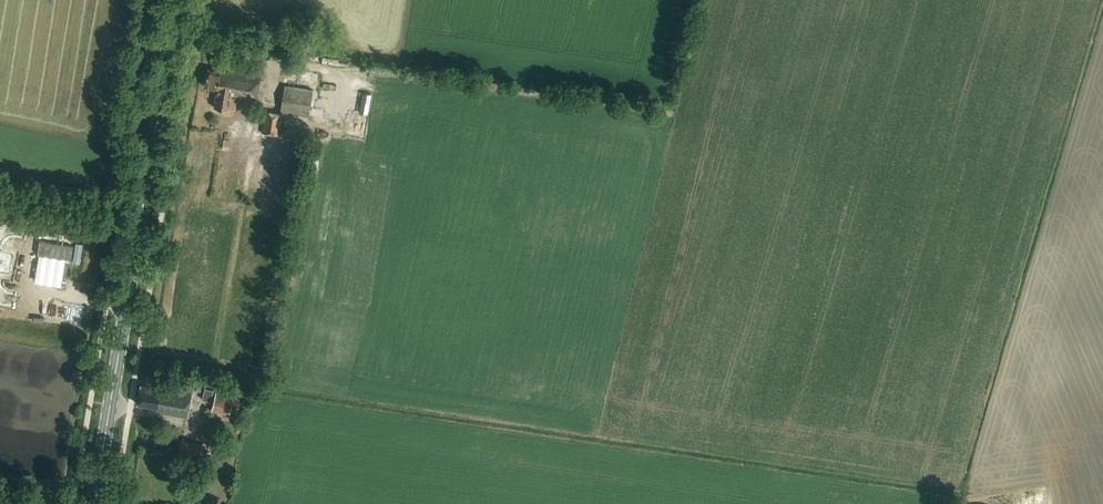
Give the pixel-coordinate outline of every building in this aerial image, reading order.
[(293,46),(309,49),(310,42),(312,43),(314,32),(300,30),(299,37),(294,36),(293,46)] [(217,87),(214,106),(228,108),(230,93),(258,96),(261,73),(207,67),(205,86),(217,87)] [(279,111),(267,109),(262,131),(280,134),(285,111),(296,114),(295,119),(308,122),(315,89),(286,83),(279,111)] [(366,120),(351,117),(348,134),(363,137),(366,120)] [(73,246),(40,241),(38,254),(71,260),(73,246)] [(76,243),(73,263),(80,264),(83,244),(76,243)] [(18,249),(5,247),(5,244),(0,244),(0,269),(1,269),(2,267),(15,270),(18,249)] [(141,384),(137,404),(157,408),(156,412),(188,417),(193,389),(162,384),(161,388),(141,384)] [(230,415),(234,396),(216,392),(211,411),(230,415)] [(182,440),(179,454),(192,457),(195,443),(182,440)]
